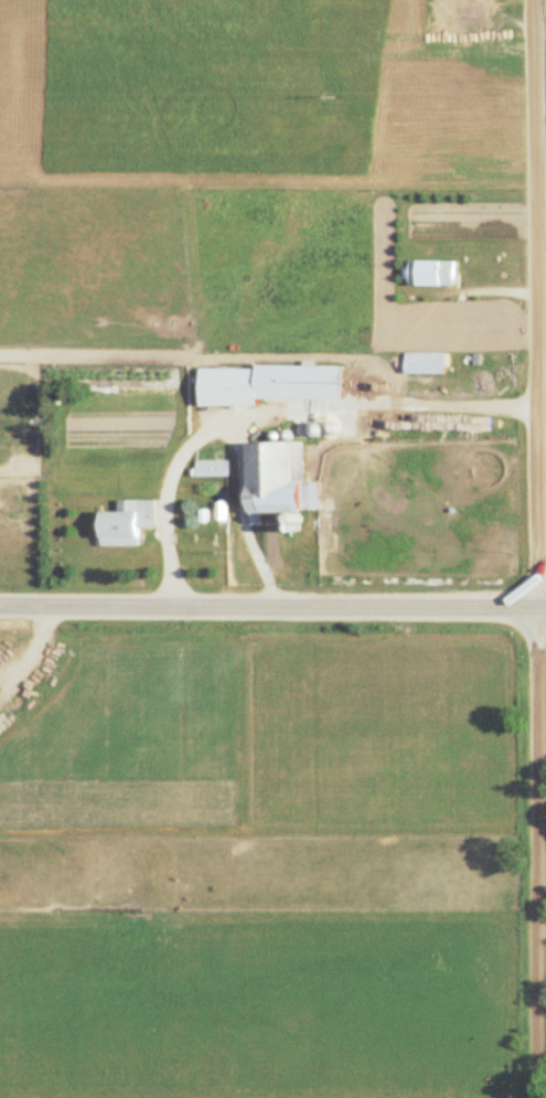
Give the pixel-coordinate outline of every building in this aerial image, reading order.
[(404,286),(452,286),(452,261),(404,261),(404,286)] [(196,405),(251,405),(251,400),(337,400),(337,366),(252,366),(252,385),(196,385),(196,405)] [(243,443),(243,526),(259,526),(259,512),(314,511),(313,482),(299,482),(299,443),(243,443)] [(225,460),(192,460),(192,476),(225,476),(225,460)] [(93,546),(135,546),(136,528),(152,528),(152,500),(114,500),(114,513),(94,513),(93,546)]
